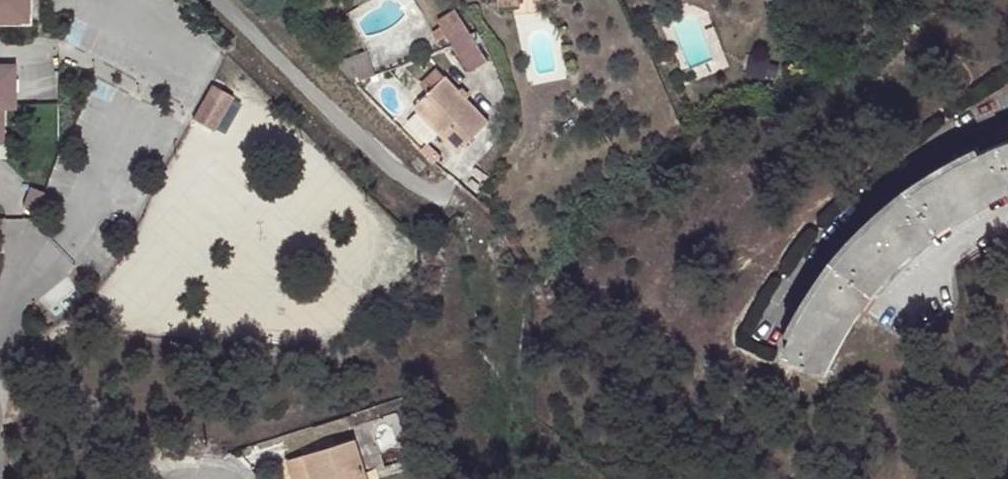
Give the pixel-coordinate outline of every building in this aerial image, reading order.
[(27,30),(27,0),(0,0),(0,31),(27,30)] [(445,2),(427,13),(431,20),(423,24),(429,33),(436,29),(460,65),(478,54),(445,2)] [(356,43),(323,55),(343,75),(365,68),(356,43)] [(435,69),(402,101),(447,146),(479,114),(435,69)] [(216,128),(232,91),(207,81),(192,118),(216,128)] [(6,142),(6,121),(18,121),(18,84),(0,84),(0,142),(6,142)] [(18,121),(6,121),(6,142),(18,142),(18,121)] [(977,138),(947,151),(924,162),(900,175),(878,190),(858,206),(846,217),(834,232),(821,246),(807,268),(773,324),(815,348),(846,293),(860,274),(876,255),(890,242),(907,226),(922,217),(939,206),(960,196),(1007,178),(1007,126),(977,138)] [(51,208),(36,203),(29,222),(43,228),(51,208)] [(352,438),(286,459),(292,478),(367,478),(352,438)]
